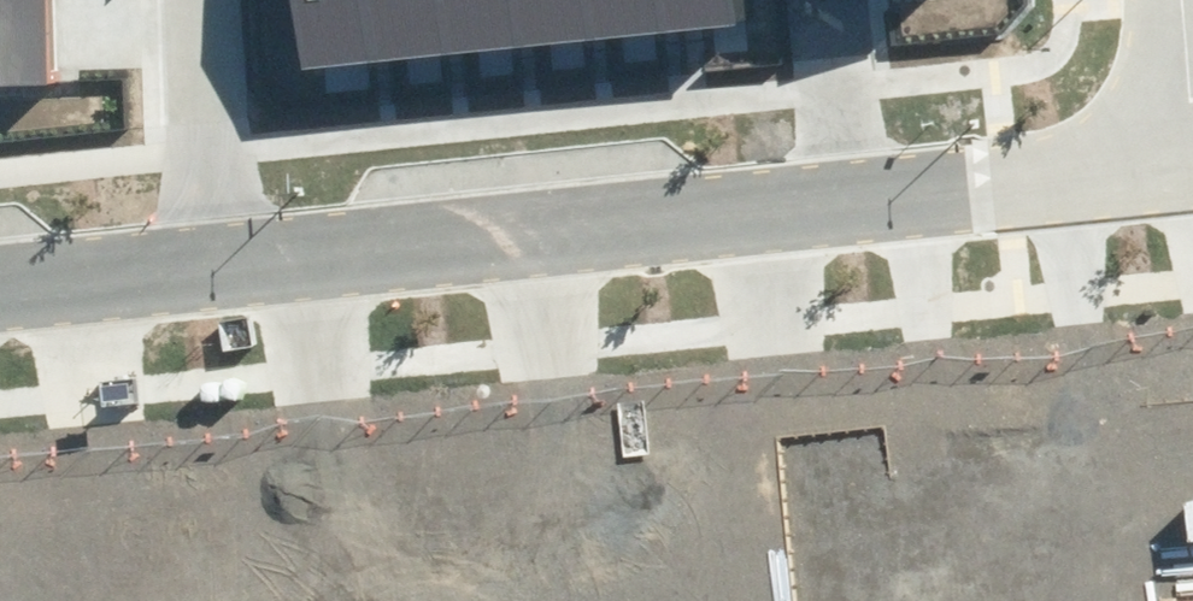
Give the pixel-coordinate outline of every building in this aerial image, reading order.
[(49,86),(47,0),(0,0),(0,87),(49,86)] [(301,69),(388,60),(382,0),(294,0),(301,69)] [(388,60),(458,51),(453,0),(382,0),(388,60)] [(458,51),(531,45),(526,0),(453,0),(458,51)] [(531,45),(605,37),(602,0),(526,0),(531,45)] [(605,37),(678,31),(675,0),(602,0),(605,37)] [(678,31),(735,25),(733,0),(675,0),(678,31)]
